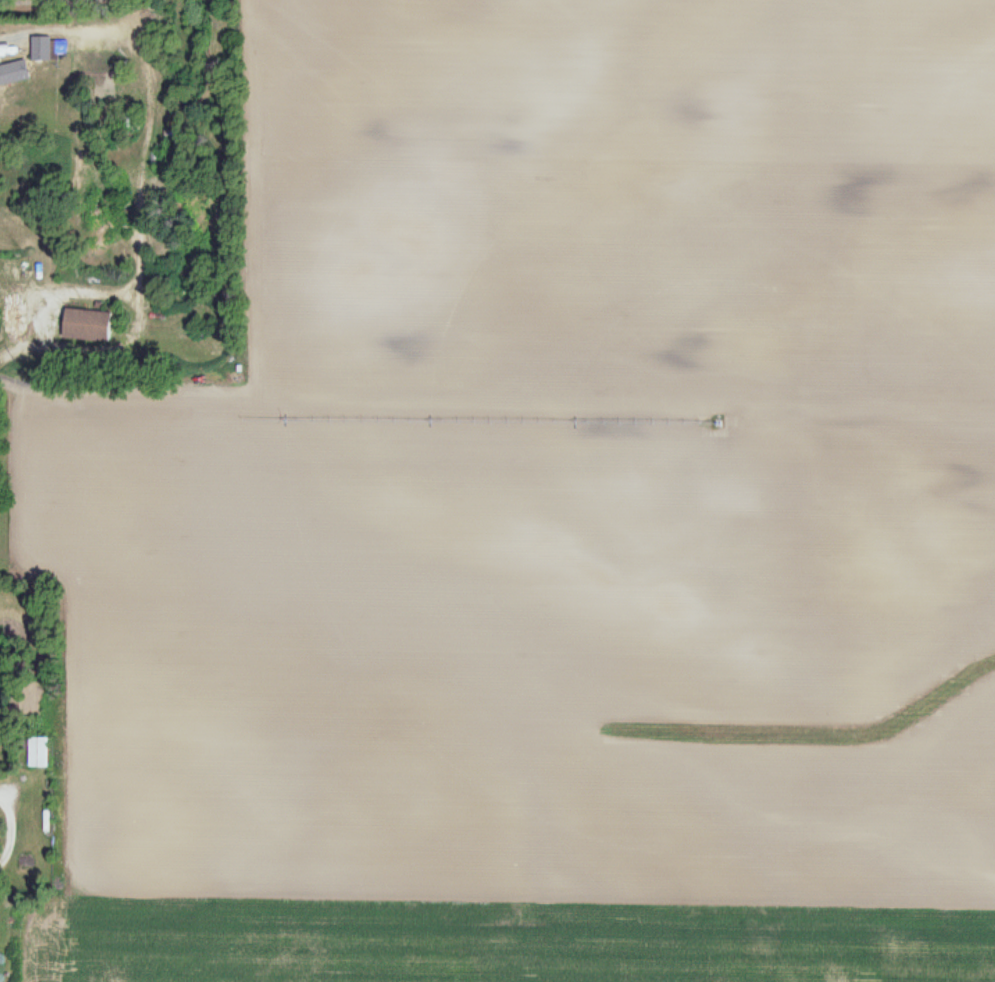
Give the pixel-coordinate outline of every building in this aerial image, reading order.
[(31,38),(31,60),(67,60),(67,38),(31,38)] [(113,342),(115,312),(62,309),(60,339),(113,342)] [(48,766),(49,740),(36,740),(36,766),(48,766)]
